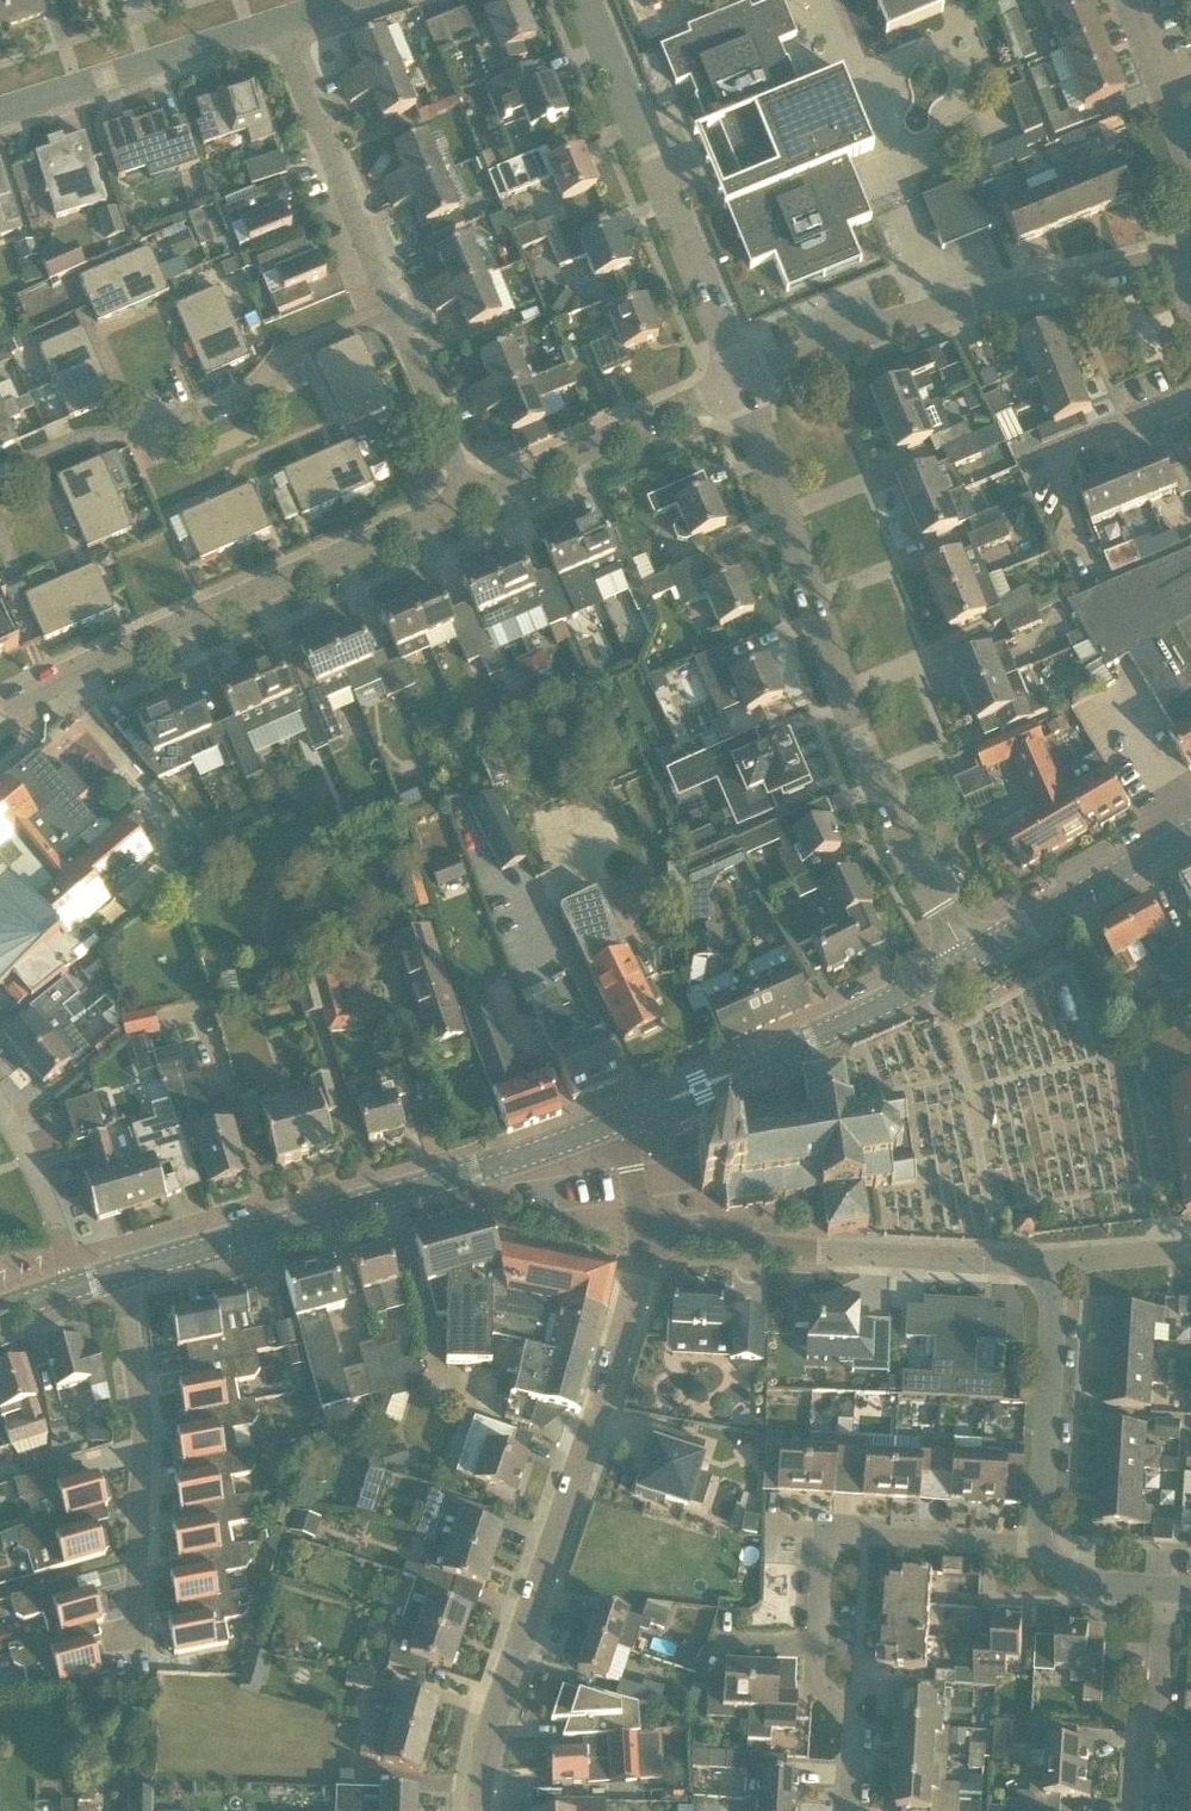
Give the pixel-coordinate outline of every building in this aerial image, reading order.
[(43,16),(38,0),(0,0),(0,30),(43,16)] [(776,294),(811,280),(812,282),(813,282),(812,279),(847,264),(848,267),(850,266),(836,234),(859,224),(835,165),(861,154),(860,152),(857,154),(852,140),(855,139),(854,137),(851,139),(845,125),(849,124),(848,123),(845,124),(839,111),(843,109),(842,108),(839,109),(833,96),(837,94),(836,93),(833,94),(827,81),(830,80),(830,78),(799,91),(787,61),(784,62),(777,45),(796,37),(780,0),(751,12),(748,5),(687,31),(690,38),(660,50),(676,87),(689,82),(696,98),(695,99),(707,129),(708,131),(719,126),(743,185),(746,184),(752,197),(712,214),(713,215),(714,214),(739,274),(762,265),(776,297),(777,297),(776,294)] [(886,36),(942,12),(941,9),(937,0),(871,0),(886,36)] [(941,9),(953,4),(951,0),(937,0),(941,9)] [(999,24),(1006,42),(1026,34),(1018,13),(1013,0),(1003,0),(991,5),(999,24)] [(1049,25),(1089,9),(1086,0),(1039,0),(1049,25)] [(437,54),(480,36),(484,47),(475,51),(481,66),(486,64),(490,73),(525,58),(520,46),(535,39),(519,2),(477,20),(472,7),(426,26),(437,54)] [(1060,53),(1101,37),(1089,9),(1049,25),(1060,53)] [(340,80),(345,92),(400,69),(383,31),(351,45),(362,70),(340,80)] [(1006,42),(1011,55),(1021,51),(1024,61),(1035,57),(1026,34),(1006,42)] [(1072,82),(1112,66),(1101,37),(1060,53),(1072,82)] [(421,53),(431,53),(430,40),(420,41),(421,53)] [(1112,66),(1072,82),(1083,110),(1123,94),(1112,66)] [(400,69),(345,92),(350,105),(372,96),(382,122),(416,108),(400,69)] [(1029,73),(1038,95),(1049,91),(1040,69),(1029,73)] [(530,70),(508,80),(484,89),(499,125),(522,115),(530,134),(567,118),(552,81),(537,87),(530,70)] [(202,123),(198,124),(196,124),(204,147),(248,133),(252,145),(274,138),(256,80),(217,92),(218,97),(196,103),(202,123)] [(1042,130),(1024,86),(1006,93),(1024,138),(1037,132),(1042,130)] [(1059,117),(1049,91),(1038,95),(1054,137),(1082,126),(1076,110),(1059,117)] [(118,177),(145,168),(149,181),(199,165),(184,119),(166,125),(162,115),(125,127),(124,122),(102,129),(118,177)] [(1119,118),(1108,122),(1113,135),(1125,130),(1120,118),(1119,118)] [(1077,149),(1102,139),(1097,127),(1072,137),(1077,149)] [(1024,138),(1023,138),(1008,144),(1015,161),(1017,165),(1030,160),(1026,149),(1041,143),(1037,132),(1024,138)] [(35,155),(53,211),(56,219),(105,203),(84,135),(63,142),(65,145),(35,155)] [(442,175),(426,136),(394,150),(405,175),(383,184),(388,197),(442,175)] [(1072,137),(1059,142),(1064,154),(1077,149),(1072,137)] [(1015,161),(1008,144),(984,154),(985,155),(970,161),(980,187),(995,181),(991,171),(1015,161)] [(544,152),(488,175),(499,202),(551,180),(560,202),(596,187),(581,152),(550,166),(544,152)] [(279,155),(245,166),(252,187),(286,176),(279,155)] [(1088,176),(1102,211),(1131,199),(1117,164),(1088,176)] [(6,185),(0,168),(0,239),(21,232),(6,185)] [(458,213),(456,210),(442,175),(388,197),(393,209),(415,200),(425,226),(429,225),(434,239),(463,227),(458,213)] [(1059,187),(1074,223),(1102,211),(1088,176),(1059,187)] [(918,197),(938,248),(988,229),(968,177),(918,197)] [(240,249),(249,245),(272,235),(291,228),(285,212),(290,210),(285,200),(291,198),(285,182),(257,193),(258,197),(224,211),(231,229),(240,249)] [(1074,223),(1059,187),(1031,199),(1045,234),(1074,223)] [(1031,199),(1000,212),(1016,246),(1045,234),(1031,199)] [(116,209),(97,215),(106,240),(125,234),(116,209)] [(202,211),(188,217),(194,231),(208,225),(202,211)] [(503,213),(489,220),(497,238),(511,232),(503,213)] [(533,225),(511,235),(519,251),(540,242),(533,225)] [(585,258),(594,280),(628,266),(614,231),(581,245),(573,228),(546,240),(559,269),(585,258)] [(189,234),(168,241),(175,259),(195,252),(195,251),(189,234)] [(272,235),(249,245),(252,253),(276,243),(272,235)] [(33,241),(18,246),(24,263),(35,259),(38,258),(33,241)] [(263,279),(271,297),(277,313),(311,300),(305,285),(326,277),(317,256),(315,256),(311,245),(307,247),(305,241),(256,261),(263,279)] [(469,241),(437,254),(448,279),(426,289),(431,301),(484,279),(469,241)] [(50,281),(85,266),(76,244),(40,260),(50,281)] [(168,293),(149,249),(114,264),(133,308),(168,293)] [(248,254),(236,259),(241,273),(254,268),(248,254)] [(24,263),(18,264),(21,276),(39,271),(35,259),(24,263)] [(233,260),(220,265),(226,279),(239,273),(233,260)] [(114,264),(79,280),(98,324),(133,308),(114,264)] [(469,330),(500,318),(496,306),(484,279),(431,301),(436,314),(458,305),(469,330)] [(175,308),(190,343),(233,325),(218,290),(175,308)] [(589,348),(592,355),(601,377),(602,377),(630,365),(624,351),(658,337),(651,321),(649,323),(641,304),(627,310),(609,317),(606,318),(614,337),(589,348)] [(1149,349),(1183,335),(1173,311),(1139,325),(1149,349)] [(233,325),(190,343),(205,379),(249,359),(233,325)] [(1033,368),(1068,354),(1057,325),(1021,340),(1033,368)] [(83,330),(39,349),(54,384),(98,365),(83,330)] [(359,339),(321,355),(316,358),(331,393),(375,374),(359,339)] [(0,348),(0,366),(1,366),(13,361),(7,345),(0,348)] [(528,384),(528,383),(511,345),(480,358),(491,384),(469,393),(474,407),(528,384)] [(1028,386),(1038,381),(1045,397),(1080,383),(1068,354),(1033,368),(1033,369),(1023,373),(1028,386)] [(929,374),(935,372),(928,355),(873,378),(880,393),(875,395),(887,424),(921,410),(915,396),(934,388),(929,374)] [(98,365),(54,384),(70,419),(113,400),(98,365)] [(528,384),(474,407),(479,418),(501,409),(511,435),(544,422),(537,403),(575,387),(574,384),(566,367),(528,383),(528,384)] [(41,427),(53,422),(39,388),(48,384),(43,371),(21,381),(41,427)] [(994,371),(981,377),(987,390),(1001,384),(994,371)] [(375,374),(331,393),(347,428),(368,418),(390,409),(375,374)] [(1080,383),(1045,397),(1056,426),(1092,411),(1080,383)] [(994,418),(1011,411),(1002,392),(984,400),(992,414),(994,418)] [(17,442),(9,423),(20,418),(14,402),(2,407),(0,408),(0,450),(17,442)] [(921,410),(887,424),(899,454),(933,439),(921,410)] [(998,426),(1008,446),(1025,438),(1011,411),(994,418),(998,427),(998,426)] [(938,438),(943,450),(946,455),(975,443),(973,438),(998,427),(994,418),(992,414),(968,425),(938,438)] [(392,425),(378,431),(384,444),(398,438),(392,425)] [(337,502),(372,486),(353,443),(318,458),(337,502)] [(936,470),(935,469),(901,483),(913,512),(965,489),(956,468),(981,457),(975,443),(946,455),(949,464),(936,470)] [(115,454),(101,461),(107,474),(121,468),(115,454)] [(1170,471),(1164,455),(1135,467),(1150,503),(1179,491),(1181,497),(1190,493),(1190,490),(1181,466),(1170,471)] [(337,502),(318,458),(283,473),(302,517),(337,502)] [(57,479),(72,514),(116,495),(107,474),(101,461),(57,479)] [(1181,466),(1190,490),(1190,462),(1181,466)] [(1150,503),(1135,467),(1107,479),(1121,514),(1150,503)] [(686,542),(691,541),(725,526),(703,475),(646,499),(654,517),(676,507),(683,521),(678,524),(674,527),(673,532),(677,541),(682,543),(686,542)] [(1121,514),(1107,479),(1078,491),(1093,526),(1121,514)] [(250,488),(215,503),(234,547),(270,531),(250,488)] [(278,492),(274,494),(286,521),(298,516),(286,489),(278,492)] [(925,541),(960,526),(969,523),(974,535),(1004,522),(999,510),(977,519),(965,489),(913,512),(925,541)] [(116,495),(72,514),(87,549),(109,540),(131,531),(116,495)] [(234,547),(215,503),(180,518),(200,562),(234,547)] [(652,608),(649,602),(648,602),(641,584),(632,563),(631,560),(619,565),(599,520),(571,533),(594,586),(620,575),(637,614),(652,608)] [(974,535),(968,537),(968,538),(973,550),(975,554),(978,552),(1011,539),(1004,522),(974,535)] [(1164,537),(1170,551),(1182,545),(1176,532),(1164,537)] [(561,591),(549,597),(562,624),(602,606),(594,586),(571,533),(542,545),(561,591)] [(1170,551),(1164,537),(1136,550),(1142,564),(1170,551)] [(1136,550),(1135,547),(1134,545),(1106,557),(1106,559),(1113,575),(1141,562),(1136,550)] [(1083,599),(1070,605),(1074,611),(1084,629),(1092,643),(1102,658),(1107,666),(1108,669),(1131,656),(1177,734),(1171,738),(1190,771),(1190,625),(1190,623),(1190,622),(1190,551),(1083,599)] [(975,585),(964,558),(962,554),(926,569),(939,599),(975,585)] [(536,597),(529,580),(529,579),(518,555),(489,568),(513,622),(522,641),(549,629),(562,624),(549,597),(538,602),(536,597)] [(632,563),(641,584),(648,602),(649,602),(676,590),(684,608),(706,599),(719,628),(753,614),(736,577),(713,587),(701,560),(656,580),(646,557),(632,563)] [(95,567),(60,582),(79,626),(114,611),(95,567)] [(479,620),(467,625),(481,658),(480,659),(488,678),(502,672),(494,653),(495,652),(487,633),(513,622),(489,568),(461,580),(479,620)] [(21,579),(2,588),(8,600),(27,592),(21,579)] [(1000,610),(1005,622),(1035,605),(1028,588),(999,604),(989,579),(975,585),(939,599),(951,630),(1000,610)] [(79,626),(60,582),(25,598),(44,642),(79,626)] [(1075,582),(1059,590),(1060,591),(1035,605),(1005,622),(1011,637),(1043,623),(1039,615),(1060,604),(1067,615),(1074,611),(1070,605),(1083,599),(1075,582)] [(453,625),(448,613),(438,591),(409,603),(426,642),(452,631),(455,630),(453,625)] [(380,615),(397,655),(426,642),(409,603),(380,615)] [(18,646),(0,604),(0,655),(18,646)] [(562,624),(549,629),(556,647),(569,641),(562,624)] [(469,663),(480,659),(481,658),(467,625),(455,630),(452,631),(457,641),(467,665),(469,663)] [(375,672),(371,662),(372,661),(371,658),(357,626),(328,638),(343,673),(351,691),(353,696),(380,685),(375,672)] [(1074,651),(1092,643),(1084,629),(1067,637),(1074,651)] [(320,695),(307,700),(324,740),(325,740),(328,748),(340,743),(332,723),(323,703),(351,691),(343,673),(328,638),(300,651),(305,663),(315,685),(315,686),(316,686),(320,695)] [(967,694),(1018,674),(1005,644),(955,665),(967,694)] [(743,704),(747,713),(781,698),(766,663),(732,678),(720,650),(682,666),(689,683),(701,677),(718,716),(726,712),(743,704)] [(514,661),(522,679),(547,668),(540,651),(514,661)] [(1083,670),(1087,678),(1107,666),(1102,658),(1083,670)] [(247,674),(271,728),(297,717),(313,754),(328,748),(325,740),(324,740),(307,700),(293,706),(289,697),(291,696),(276,661),(266,665),(263,660),(246,668),(248,673),(247,674)] [(400,661),(388,666),(400,694),(415,688),(414,687),(403,662),(403,660),(400,661)] [(380,685),(387,700),(400,694),(388,666),(375,672),(380,685)] [(602,666),(586,672),(591,683),(607,676),(602,666)] [(247,674),(218,686),(233,720),(221,725),(226,735),(238,764),(245,781),(260,774),(245,739),(271,728),(247,674)] [(1002,731),(1048,713),(1041,696),(1029,701),(1018,674),(967,694),(980,724),(997,717),(1002,731)] [(209,732),(210,732),(195,696),(166,709),(187,757),(188,756),(191,762),(216,751),(224,770),(238,764),(226,735),(213,741),(209,732)] [(166,709),(138,721),(147,743),(131,750),(157,781),(192,766),(187,757),(166,709)] [(1054,737),(1068,729),(1062,718),(1048,727),(1054,737)] [(1029,790),(1038,808),(1065,793),(1036,726),(977,752),(981,761),(978,763),(981,769),(956,781),(965,802),(995,788),(987,770),(1015,758),(1029,790)] [(753,736),(758,734),(757,732),(755,733),(671,769),(681,791),(735,768),(746,794),(740,797),(751,822),(775,811),(769,799),(781,794),(783,798),(810,786),(800,763),(796,764),(789,748),(787,744),(787,742),(761,753),(757,744),(753,736)] [(493,791),(510,784),(498,753),(492,756),(481,760),(493,791)] [(2,986),(12,977),(17,984),(29,997),(31,1000),(78,963),(73,957),(95,939),(83,924),(109,902),(104,896),(153,855),(145,845),(157,835),(154,832),(145,821),(137,811),(125,822),(125,821),(113,831),(107,825),(100,824),(97,826),(78,803),(88,795),(67,770),(57,778),(37,754),(20,768),(33,783),(23,792),(10,777),(0,785),(0,987),(2,986)] [(20,768),(10,777),(23,792),(33,783),(20,768)] [(1089,830),(1100,824),(1102,828),(1115,820),(1113,816),(1129,807),(1110,775),(1106,768),(1066,792),(1089,830)] [(434,779),(419,785),(426,799),(440,793),(434,779)] [(1026,811),(999,827),(974,841),(978,853),(1004,838),(1022,870),(1089,830),(1066,792),(1065,793),(1038,808),(1028,814),(1026,811)] [(528,859),(497,795),(471,807),(502,872),(528,859)] [(289,797),(269,806),(275,819),(295,811),(289,797)] [(348,801),(340,804),(348,822),(350,826),(358,823),(348,801)] [(826,868),(821,857),(840,849),(833,833),(837,832),(830,816),(806,827),(799,812),(772,824),(784,852),(780,854),(793,883),(826,868)] [(711,829),(687,839),(696,859),(711,853),(720,849),(711,829)] [(747,835),(733,842),(733,843),(743,859),(755,853),(747,835)] [(720,849),(711,853),(696,859),(687,863),(689,891),(689,924),(709,923),(707,898),(716,881),(717,878),(746,865),(733,843),(720,849)] [(457,856),(429,868),(438,890),(466,878),(457,856)] [(839,863),(826,868),(793,883),(791,884),(800,901),(820,891),(820,890),(846,878),(844,873),(839,863)] [(838,928),(811,941),(827,973),(832,971),(833,974),(844,969),(843,965),(864,955),(863,954),(886,943),(869,907),(871,906),(854,869),(844,873),(846,878),(820,890),(820,891),(838,928)] [(419,873),(404,878),(414,910),(429,905),(419,873)] [(1181,883),(1190,902),(1190,877),(1181,883)] [(560,911),(568,926),(566,927),(614,1024),(652,1005),(643,985),(657,979),(653,951),(631,962),(596,891),(562,908),(560,911)] [(1167,932),(1168,931),(1151,900),(1125,915),(1150,959),(1151,961),(1153,964),(1165,958),(1164,957),(1177,950),(1176,947),(1167,932)] [(779,953),(739,971),(766,1027),(809,1008),(791,966),(790,966),(784,954),(797,947),(772,906),(757,913),(775,945),(779,953)] [(1150,959),(1125,915),(1098,930),(1116,960),(1117,959),(1127,976),(1136,970),(1135,968),(1150,959)] [(722,929),(691,931),(694,960),(725,957),(722,929)] [(398,961),(418,1018),(428,1047),(463,1034),(429,930),(409,937),(415,955),(398,961)] [(1187,950),(1177,956),(1190,981),(1190,947),(1187,950)] [(313,984),(321,1012),(327,1032),(353,1031),(386,1028),(385,1010),(347,1012),(340,986),(355,982),(346,951),(308,962),(313,984)] [(305,952),(287,957),(290,967),(308,962),(305,952)] [(94,956),(78,969),(90,984),(106,971),(94,956)] [(290,967),(296,989),(313,984),(308,962),(290,967)] [(290,967),(276,972),(276,973),(278,978),(277,978),(276,979),(278,987),(280,994),(286,992),(296,989),(290,967)] [(739,971),(700,989),(701,981),(689,980),(686,999),(692,1008),(705,1003),(724,1046),(766,1027),(739,971)] [(34,1019),(33,1017),(5,1039),(24,1063),(61,1033),(67,1028),(74,1023),(64,1011),(80,998),(66,981),(29,1010),(35,1018),(34,1019)] [(321,1012),(313,984),(296,989),(304,1017),(321,1012)] [(1133,984),(1113,995),(1121,1010),(1141,998),(1133,984)] [(18,1006),(28,998),(16,985),(7,993),(18,1006)] [(1142,1002),(1158,1027),(1178,1015),(1163,989),(1142,1002)] [(461,1005),(463,1011),(507,1134),(560,1116),(546,1074),(542,1076),(536,1060),(514,1068),(494,1010),(489,995),(461,1005)] [(533,1006),(532,1006),(572,1103),(621,1083),(604,1043),(588,1049),(586,1043),(575,1047),(570,1035),(554,997),(533,1006)] [(154,1010),(121,1019),(126,1041),(159,1032),(154,1010)] [(119,1022),(89,1046),(99,1059),(122,1041),(118,1036),(121,1034),(119,1022)] [(67,1028),(61,1033),(24,1063),(43,1086),(69,1065),(74,1072),(91,1058),(67,1028)] [(146,1037),(130,1042),(136,1060),(152,1056),(146,1037)] [(380,1092),(356,1099),(369,1141),(384,1137),(385,1140),(391,1144),(400,1141),(403,1135),(406,1134),(396,1101),(409,1097),(396,1053),(367,1061),(373,1081),(376,1080),(380,1092)] [(848,1106),(842,1069),(802,1075),(803,1084),(796,1085),(797,1098),(798,1098),(800,1114),(710,1128),(713,1148),(694,1151),(701,1194),(716,1192),(716,1194),(720,1198),(723,1212),(813,1198),(818,1226),(825,1225),(827,1234),(867,1228),(862,1187),(891,1183),(892,1187),(916,1182),(902,1097),(848,1106)] [(207,1102),(192,1106),(181,1071),(158,1078),(169,1104),(172,1113),(175,1121),(190,1157),(200,1154),(210,1187),(217,1185),(222,1191),(237,1187),(238,1180),(245,1178),(224,1106),(222,1099),(207,1104),(207,1102)] [(333,1152),(323,1117),(337,1113),(327,1077),(311,1081),(317,1104),(294,1111),(292,1102),(278,1106),(281,1114),(263,1120),(256,1097),(239,1102),(250,1139),(265,1134),(276,1168),(333,1152)] [(1171,1086),(1174,1114),(1176,1114),(1190,1112),(1190,1084),(1171,1086)] [(116,1171),(105,1134),(93,1097),(88,1099),(65,1106),(76,1144),(89,1140),(100,1175),(84,1180),(97,1222),(127,1213),(115,1171),(116,1171)] [(115,1171),(127,1213),(167,1201),(166,1198),(180,1192),(174,1177),(161,1181),(158,1169),(166,1167),(169,1163),(190,1157),(175,1121),(172,1113),(169,1104),(153,1109),(152,1110),(156,1122),(152,1124),(132,1129),(133,1130),(143,1164),(139,1165),(116,1171),(115,1171)] [(1176,1114),(1178,1135),(1187,1212),(1189,1212),(1190,1212),(1190,1112),(1176,1114)] [(659,1162),(659,1181),(678,1181),(678,1162),(659,1162)] [(521,1345),(520,1348),(537,1351),(549,1355),(592,1367),(606,1313),(615,1269),(516,1249),(513,1239),(492,1236),(489,1224),(490,1224),(490,1222),(415,1245),(416,1244),(428,1284),(437,1317),(447,1316),(446,1362),(492,1363),(493,1338),(521,1345)] [(1018,1222),(1017,1233),(1017,1235),(1032,1236),(1033,1223),(1018,1222)] [(370,1318),(377,1316),(405,1308),(389,1250),(354,1260),(370,1318)] [(291,1302),(321,1409),(321,1410),(370,1398),(390,1393),(386,1376),(383,1368),(384,1368),(379,1351),(377,1343),(359,1348),(364,1367),(341,1373),(325,1313),(344,1308),(332,1266),(285,1279),(291,1302)] [(667,1342),(730,1345),(730,1360),(730,1362),(763,1364),(765,1312),(721,1310),(722,1291),(674,1289),(673,1310),(668,1310),(667,1342)] [(228,1318),(246,1314),(249,1313),(245,1292),(212,1299),(214,1308),(203,1310),(203,1309),(190,1311),(191,1313),(171,1317),(172,1325),(167,1326),(170,1343),(175,1341),(177,1350),(187,1348),(191,1367),(256,1355),(267,1353),(262,1331),(250,1334),(232,1338),(228,1318)] [(797,1304),(795,1328),(808,1329),(807,1361),(853,1363),(852,1373),(888,1374),(890,1328),(858,1326),(859,1298),(842,1297),(841,1306),(797,1304)] [(923,1310),(907,1309),(905,1340),(934,1342),(932,1377),(903,1375),(902,1397),(951,1400),(957,1302),(923,1300),(923,1310)] [(1179,1320),(1190,1321),(1190,1302),(1180,1301),(1179,1320)] [(974,1379),(976,1344),(1005,1346),(1007,1315),(990,1314),(991,1304),(957,1302),(951,1400),(1002,1403),(1003,1381),(974,1379)] [(1110,1340),(1155,1342),(1156,1327),(1165,1328),(1166,1310),(1112,1306),(1110,1340)] [(280,1348),(300,1344),(296,1323),(276,1326),(280,1348)] [(1108,1373),(1169,1376),(1169,1365),(1154,1364),(1155,1342),(1110,1340),(1108,1373)] [(91,1389),(106,1385),(95,1344),(81,1348),(79,1341),(45,1350),(57,1392),(89,1383),(91,1389)] [(292,1368),(305,1365),(302,1347),(288,1350),(292,1368)] [(579,1415),(592,1367),(549,1355),(537,1351),(520,1348),(511,1385),(501,1382),(493,1415),(505,1418),(504,1421),(530,1428),(537,1404),(579,1415)] [(184,1412),(185,1416),(185,1417),(189,1416),(189,1415),(239,1406),(239,1405),(235,1384),(255,1380),(260,1372),(256,1355),(191,1367),(194,1383),(179,1385),(180,1392),(181,1397),(177,1398),(180,1413),(184,1412)] [(386,1417),(398,1421),(400,1422),(409,1397),(406,1396),(424,1391),(415,1359),(404,1362),(384,1368),(383,1368),(386,1376),(390,1393),(392,1400),(386,1417)] [(1176,1375),(1190,1376),(1190,1360),(1177,1359),(1177,1362),(1176,1375)] [(11,1447),(47,1435),(23,1363),(0,1370),(0,1415),(1,1419),(22,1412),(25,1422),(5,1429),(11,1447)] [(1106,1406),(1152,1409),(1153,1387),(1168,1388),(1169,1376),(1108,1373),(1106,1406)] [(1177,1387),(1182,1393),(1190,1393),(1190,1392),(1190,1378),(1177,1377),(1177,1387)] [(889,1379),(889,1392),(901,1393),(901,1379),(889,1379)] [(300,1413),(317,1409),(314,1391),(296,1394),(300,1413)] [(182,1460),(183,1464),(183,1465),(187,1464),(187,1463),(237,1453),(236,1452),(232,1431),(252,1428),(258,1420),(254,1403),(254,1402),(239,1405),(239,1406),(189,1415),(189,1416),(192,1431),(177,1434),(178,1440),(179,1445),(175,1445),(178,1461),(182,1460)] [(1000,1405),(985,1411),(991,1426),(1006,1420),(1000,1405)] [(467,1439),(455,1475),(515,1495),(527,1459),(503,1451),(509,1431),(473,1419),(466,1439),(467,1439)] [(835,1471),(849,1472),(851,1440),(853,1440),(854,1422),(839,1421),(837,1439),(809,1437),(808,1452),(806,1493),(834,1494),(835,1471)] [(1157,1421),(1156,1440),(1180,1442),(1181,1422),(1157,1421)] [(1100,1457),(1163,1461),(1164,1450),(1147,1449),(1148,1427),(1102,1424),(1100,1457)] [(109,1425),(87,1425),(87,1445),(109,1445),(109,1425)] [(705,1444),(675,1435),(652,1428),(641,1461),(649,1464),(646,1474),(641,1472),(634,1495),(663,1504),(665,1500),(686,1507),(700,1461),(700,1460),(705,1444)] [(806,1493),(808,1452),(783,1450),(784,1436),(766,1435),(764,1466),(778,1467),(777,1491),(806,1493)] [(939,1436),(938,1443),(937,1475),(951,1476),(950,1499),(977,1501),(980,1457),(955,1455),(956,1444),(952,1444),(952,1437),(939,1436)] [(862,1496),(891,1498),(894,1441),(870,1439),(870,1441),(853,1440),(851,1440),(849,1472),(864,1472),(862,1496)] [(921,1474),(937,1475),(938,1443),(894,1441),(891,1498),(919,1500),(921,1474)] [(405,1446),(383,1453),(385,1469),(386,1472),(410,1465),(405,1446)] [(1020,1506),(1023,1449),(1008,1448),(995,1447),(995,1457),(980,1457),(977,1501),(1004,1502),(1003,1505),(1020,1506)] [(180,1508),(180,1512),(181,1513),(185,1512),(185,1511),(234,1501),(234,1500),(230,1479),(250,1475),(255,1467),(252,1450),(252,1449),(236,1452),(237,1453),(187,1463),(187,1464),(190,1478),(174,1481),(176,1488),(177,1493),(173,1493),(176,1509),(180,1508)] [(375,1450),(370,1469),(384,1473),(385,1469),(383,1453),(375,1450)] [(1100,1457),(1098,1490),(1144,1493),(1145,1473),(1162,1474),(1163,1461),(1100,1457)] [(78,1465),(15,1484),(20,1501),(28,1506),(48,1500),(54,1521),(77,1515),(77,1516),(107,1507),(107,1506),(106,1502),(109,1502),(105,1486),(101,1487),(100,1483),(99,1478),(98,1475),(83,1480),(78,1465)] [(374,1516),(386,1481),(369,1475),(357,1509),(374,1516)] [(1185,1476),(1182,1528),(1190,1529),(1190,1477),(1185,1476)] [(1143,1507),(1144,1493),(1098,1490),(1096,1523),(1151,1526),(1152,1508),(1143,1507)] [(417,1535),(436,1541),(492,1561),(502,1532),(476,1523),(481,1509),(445,1496),(440,1511),(435,1526),(422,1521),(417,1535)] [(232,1549),(232,1548),(228,1527),(248,1523),(253,1515),(250,1498),(250,1497),(234,1500),(234,1501),(185,1511),(185,1512),(188,1526),(172,1529),(174,1536),(174,1540),(171,1541),(174,1557),(178,1556),(178,1559),(179,1560),(183,1560),(183,1558),(232,1549)] [(321,1520),(297,1512),(290,1532),(314,1540),(321,1520)] [(13,1532),(13,1533),(18,1550),(26,1555),(28,1555),(34,1576),(105,1556),(104,1551),(107,1550),(103,1535),(99,1536),(98,1532),(97,1527),(96,1524),(80,1528),(77,1516),(77,1515),(54,1521),(13,1532)] [(1155,1522),(1153,1541),(1173,1543),(1174,1523),(1155,1522)] [(436,1541),(431,1556),(426,1572),(407,1565),(403,1577),(426,1585),(453,1594),(458,1580),(483,1589),(492,1561),(436,1541)] [(248,1545),(232,1548),(232,1549),(183,1558),(183,1560),(186,1574),(170,1577),(171,1583),(172,1588),(169,1589),(172,1604),(175,1604),(176,1607),(176,1608),(181,1607),(181,1606),(230,1597),(230,1596),(226,1575),(246,1571),(251,1563),(248,1546),(248,1545)] [(296,1552),(284,1548),(276,1570),(288,1574),(296,1552)] [(943,1573),(963,1574),(964,1562),(944,1560),(943,1573)] [(981,1563),(964,1562),(963,1577),(980,1578),(981,1563)] [(930,1590),(933,1590),(934,1574),(905,1572),(904,1573),(883,1572),(882,1587),(887,1588),(885,1620),(880,1619),(879,1635),(884,1636),(883,1650),(878,1650),(877,1666),(897,1667),(897,1668),(926,1669),(927,1652),(928,1640),(929,1618),(930,1590)] [(47,1589),(10,1600),(15,1617),(23,1622),(43,1616),(49,1637),(72,1631),(72,1632),(102,1623),(102,1622),(101,1618),(104,1617),(100,1602),(97,1603),(95,1599),(94,1594),(93,1592),(78,1596),(74,1581),(47,1589)] [(409,1606),(403,1623),(460,1643),(470,1613),(449,1606),(453,1594),(426,1585),(422,1598),(429,1601),(425,1612),(409,1606)] [(244,1619),(249,1611),(246,1594),(245,1593),(230,1596),(230,1597),(181,1606),(181,1607),(184,1622),(168,1625),(169,1631),(170,1636),(167,1637),(170,1652),(173,1651),(174,1656),(228,1645),(224,1623),(244,1619)] [(599,1606),(588,1639),(618,1649),(632,1653),(643,1625),(664,1633),(670,1615),(646,1607),(640,1620),(599,1606)] [(995,1620),(994,1644),(977,1643),(974,1676),(997,1678),(1006,1678),(1007,1663),(1021,1664),(1023,1621),(995,1620)] [(403,1623),(398,1637),(389,1665),(424,1677),(429,1663),(451,1670),(460,1643),(403,1623)] [(1073,1683),(1085,1684),(1084,1703),(1102,1704),(1106,1644),(1089,1643),(1090,1628),(1059,1626),(1056,1670),(1073,1671),(1073,1683)] [(49,1637),(8,1648),(13,1666),(21,1671),(24,1670),(30,1690),(47,1685),(47,1687),(100,1672),(99,1667),(103,1666),(98,1651),(95,1652),(93,1648),(91,1640),(76,1645),(72,1632),(49,1637)] [(577,1672),(607,1682),(618,1649),(588,1639),(577,1672)] [(704,1650),(686,1640),(676,1659),(693,1669),(704,1650)] [(300,1665),(292,1673),(294,1683),(305,1687),(313,1679),(310,1668),(300,1665)] [(732,1710),(751,1711),(754,1668),(725,1666),(723,1689),(708,1688),(706,1719),(732,1720),(732,1710)] [(754,1668),(751,1711),(750,1729),(795,1732),(797,1695),(777,1694),(779,1669),(754,1668)] [(376,1677),(349,1671),(345,1687),(372,1693),(376,1677)] [(957,1671),(957,1674),(937,1672),(936,1685),(946,1685),(956,1686),(973,1687),(974,1672),(957,1671)] [(996,1690),(997,1678),(974,1676),(973,1688),(996,1690)] [(620,1686),(615,1699),(639,1705),(660,1701),(664,1690),(644,1682),(642,1689),(621,1682),(620,1686)] [(945,1698),(946,1685),(936,1685),(916,1683),(915,1698),(905,1697),(904,1714),(898,1714),(897,1727),(943,1729),(944,1718),(938,1717),(939,1700),(945,1700),(945,1698)] [(702,1687),(694,1685),(689,1701),(697,1703),(702,1687)] [(640,1734),(639,1708),(639,1705),(615,1699),(613,1699),(593,1693),(592,1699),(563,1690),(552,1723),(569,1722),(564,1738),(640,1734)] [(393,1731),(429,1741),(438,1706),(402,1696),(402,1698),(377,1691),(372,1709),(397,1716),(393,1731)] [(943,1738),(943,1729),(897,1727),(896,1737),(902,1737),(901,1754),(934,1756),(934,1755),(935,1737),(943,1738)] [(1046,1769),(1046,1771),(1088,1773),(1089,1758),(1093,1758),(1094,1744),(1065,1742),(1066,1729),(1029,1727),(1028,1741),(1034,1741),(1032,1768),(1046,1769)] [(953,1730),(952,1746),(966,1747),(967,1731),(953,1730)] [(360,1757),(362,1757),(420,1773),(429,1741),(393,1731),(389,1745),(365,1738),(360,1757)] [(694,1737),(693,1752),(707,1753),(708,1738),(694,1737)] [(584,1765),(584,1751),(550,1753),(552,1787),(585,1784),(585,1781),(605,1780),(605,1784),(640,1782),(638,1740),(602,1743),(604,1764),(584,1765)] [(994,1760),(993,1762),(1010,1763),(1011,1747),(1011,1746),(995,1744),(994,1760)] [(971,1746),(970,1758),(985,1759),(986,1747),(971,1746)] [(1184,1769),(1190,1770),(1190,1749),(1179,1748),(1178,1760),(1184,1760),(1184,1769)] [(693,1752),(692,1752),(691,1769),(710,1770),(711,1753),(707,1753),(693,1752)] [(759,1773),(751,1773),(752,1756),(727,1754),(726,1771),(747,1773),(745,1800),(757,1801),(757,1802),(795,1804),(797,1775),(785,1775),(759,1773)] [(894,1769),(893,1781),(947,1785),(949,1755),(943,1755),(934,1755),(934,1756),(901,1754),(900,1770),(894,1769)] [(985,1759),(970,1758),(969,1770),(984,1771),(985,1759)] [(1190,1805),(1190,1770),(1184,1769),(1182,1793),(1176,1793),(1175,1804),(1190,1805)] [(1060,1798),(1090,1799),(1091,1785),(1087,1785),(1088,1773),(1046,1771),(1045,1784),(1030,1783),(1029,1796),(1021,1795),(1020,1810),(1059,1810),(1060,1798)] [(369,1774),(340,1772),(339,1789),(368,1790),(369,1774)] [(947,1785),(893,1781),(893,1792),(899,1793),(898,1810),(903,1810),(959,1810),(960,1803),(960,1797),(960,1794),(961,1787),(961,1786),(947,1785)] [(95,1786),(78,1786),(78,1803),(94,1803),(95,1786)] [(417,1792),(382,1791),(382,1810),(416,1810),(417,1792)] [(75,1802),(61,1802),(61,1810),(75,1810),(75,1802)] [(757,1802),(756,1810),(795,1810),(795,1804),(757,1802)]
